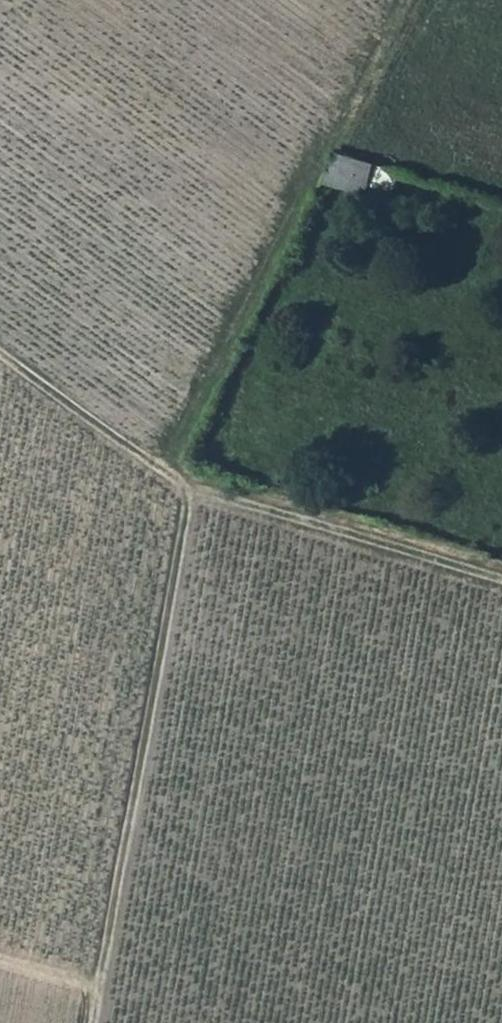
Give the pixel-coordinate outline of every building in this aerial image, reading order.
[(332,186),(397,204),(405,174),(340,156),(332,186)]
